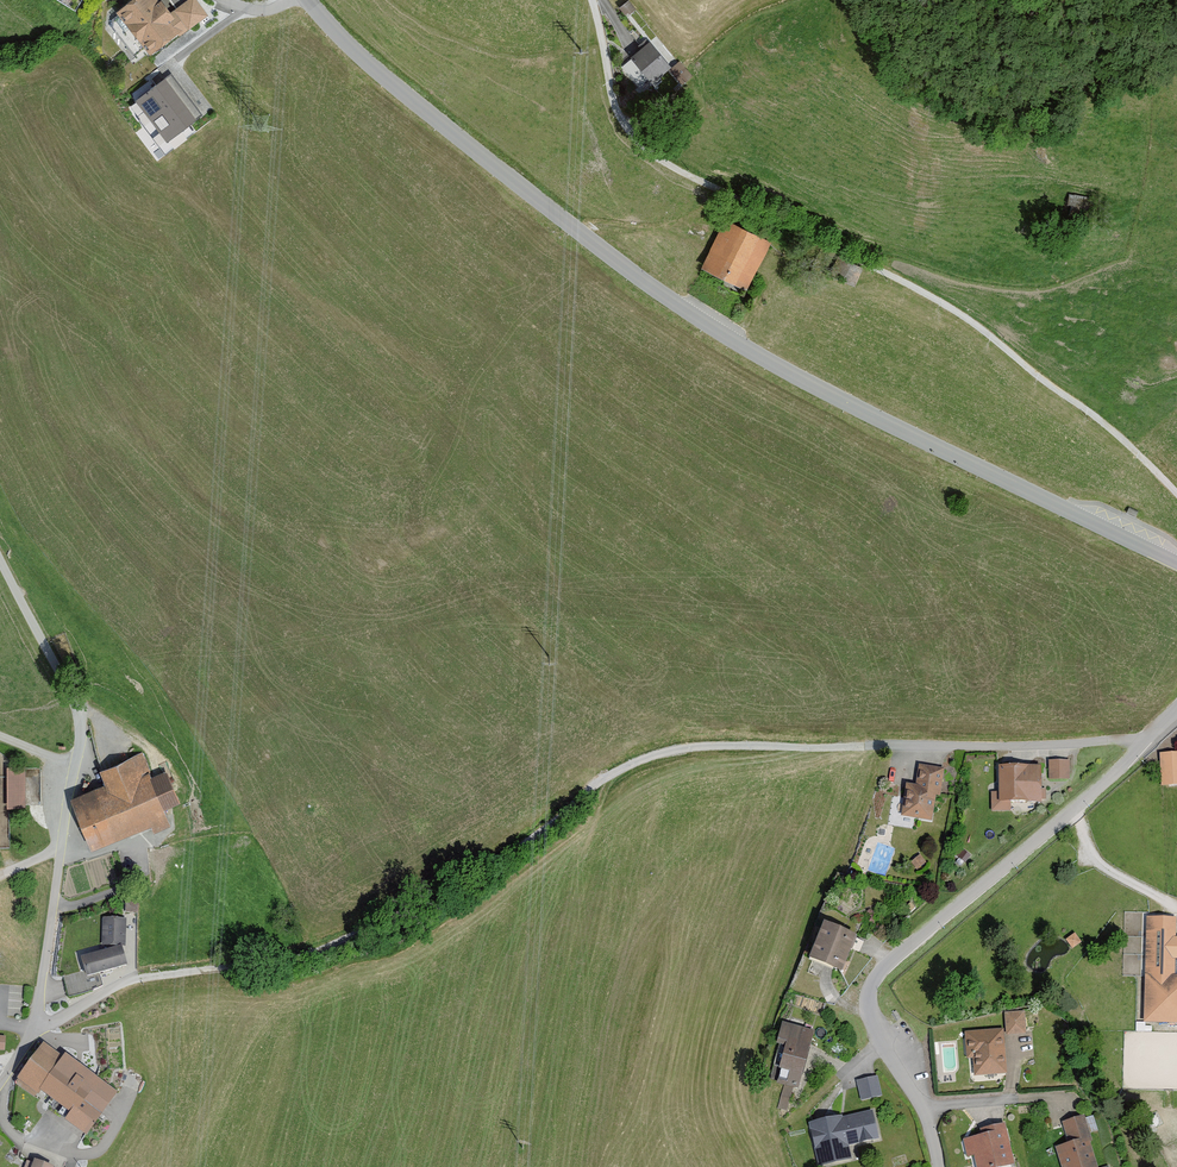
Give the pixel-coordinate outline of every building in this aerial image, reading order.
[(155,0),(134,0),(116,14),(150,59),(207,15),(195,0),(188,0),(170,14),(161,2),(158,4),(155,0)] [(620,8),(628,17),(635,10),(628,2),(620,8)] [(671,70),(649,45),(631,60),(653,86),(671,70)] [(692,78),(681,65),(671,73),(683,86),(692,78)] [(193,115),(165,78),(139,97),(167,135),(193,115)] [(1091,199),(1072,198),(1070,217),(1090,218),(1091,199)] [(749,287),(770,242),(724,221),(703,266),(749,287)] [(839,257),(832,275),(857,286),(865,268),(839,257)] [(143,753),(99,769),(105,784),(72,796),(93,849),(150,826),(152,832),(169,826),(163,810),(179,803),(167,771),(152,777),(143,753)] [(1160,755),(1163,787),(1176,786),(1176,754),(1160,755)] [(1069,763),(1049,763),(1050,781),(1069,781),(1069,763)] [(23,767),(6,767),(6,809),(23,809),(23,767)] [(943,771),(919,767),(916,786),(907,785),(902,818),(931,822),(935,797),(939,797),(943,771)] [(1041,805),(1041,767),(1001,767),(1001,794),(991,794),(991,814),(1009,814),(1009,805),(1041,805)] [(925,865),(919,857),(909,864),(915,872),(925,865)] [(137,900),(126,900),(125,913),(136,914),(137,900)] [(1176,918),(1147,918),(1145,1023),(1176,1023),(1176,976),(1175,976),(1176,918)] [(124,946),(125,920),(102,919),(101,946),(124,946)] [(843,973),(859,936),(828,923),(812,959),(843,973)] [(127,967),(122,948),(83,958),(88,977),(127,967)] [(1025,1012),(1006,1014),(1007,1037),(1026,1035),(1025,1012)] [(799,1089),(816,1032),(802,1028),(804,1022),(795,1019),(793,1026),(784,1023),(777,1047),(787,1050),(781,1069),(784,1070),(780,1084),(784,1086),(778,1107),(787,1110),(794,1088),(799,1089)] [(1007,1075),(1004,1030),(966,1032),(967,1060),(974,1059),(975,1077),(1007,1075)] [(61,1058),(44,1045),(15,1084),(35,1099),(38,1096),(68,1118),(65,1121),(84,1136),(108,1105),(90,1092),(98,1082),(64,1055),(61,1058)] [(876,1077),(857,1081),(861,1101),(880,1097),(876,1077)] [(843,1115),(810,1124),(820,1166),(853,1159),(849,1147),(880,1139),(873,1112),(844,1119),(843,1115)] [(1062,1123),(1068,1145),(1056,1148),(1061,1166),(1097,1166),(1088,1134),(1098,1132),(1093,1116),(1084,1119),(1083,1117),(1062,1123)] [(1004,1125),(981,1130),(983,1136),(964,1141),(969,1159),(976,1157),(978,1166),(1014,1166),(1004,1125)]
